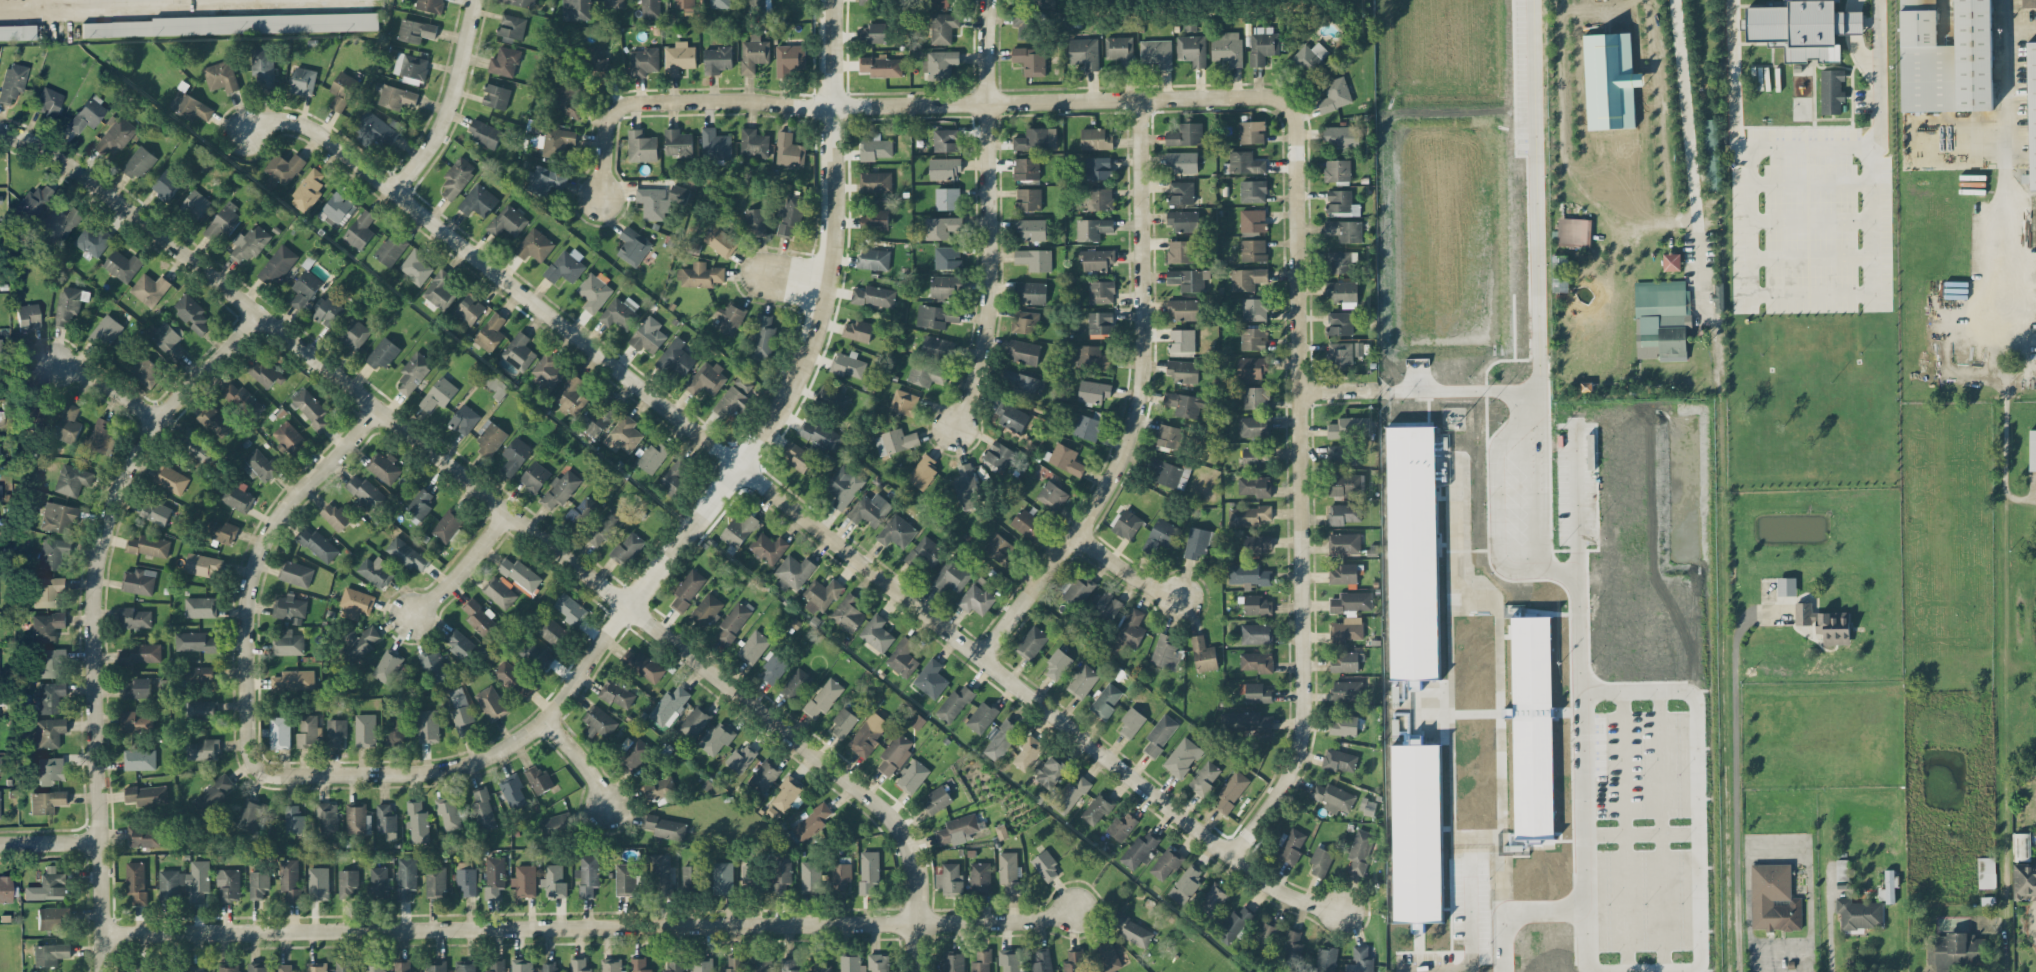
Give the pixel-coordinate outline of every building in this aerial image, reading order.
[(441,13),(443,0),(417,0),(416,9),(441,13)] [(533,9),(535,0),(497,0),(533,9)] [(562,20),(590,20),(590,0),(562,0),(562,20)] [(641,18),(660,17),(659,0),(641,0),(641,18)] [(684,15),(695,15),(694,0),(674,0),(674,8),(684,7),(684,15)] [(760,7),(760,14),(769,14),(770,0),(744,0),(744,7),(760,7)] [(1768,40),(1768,45),(1784,45),(1784,61),(1805,61),(1805,60),(1839,59),(1839,44),(1833,44),(1833,33),(1862,33),(1862,11),(1834,11),(1834,0),(1839,0),(1783,0),(1771,1),(1771,6),(1746,6),(1746,40),(1768,40)] [(1991,0),(1955,0),(1955,44),(1936,45),(1935,0),(1899,0),(1900,111),(1992,110),(1991,0)] [(1013,11),(1014,27),(1017,26),(1018,40),(1037,39),(1035,10),(1013,11)] [(82,36),(378,30),(378,13),(82,19),(82,36)] [(959,27),(960,13),(931,13),(931,44),(951,44),(952,27),(959,27)] [(435,38),(437,23),(400,19),(398,39),(421,42),(421,36),(435,38)] [(0,24),(0,40),(35,39),(35,23),(0,24)] [(860,28),(859,42),(885,43),(885,23),(867,23),(866,29),(860,28)] [(1279,54),(1278,30),(1249,31),(1250,66),(1264,66),(1264,55),(1279,54)] [(1241,66),(1241,31),(1220,32),(1221,39),(1211,39),(1211,59),(1229,59),(1229,67),(1241,66)] [(742,40),(740,74),(756,74),(756,62),(769,62),(769,41),(759,41),(759,32),(750,32),(750,41),(742,40)] [(1206,35),(1176,36),(1177,60),(1192,59),(1192,68),(1206,67),(1206,35)] [(1106,59),(1120,59),(1120,65),(1134,65),(1133,36),(1105,37),(1106,59)] [(1098,38),(1069,39),(1069,63),(1084,62),(1084,71),(1099,70),(1098,38)] [(664,47),(665,75),(679,75),(679,68),(696,67),(695,46),(687,46),(687,40),(675,40),(675,46),(664,47)] [(1140,40),(1140,62),(1158,62),(1158,69),(1172,69),(1171,40),(1140,40)] [(2026,42),(2029,189),(2035,189),(2035,41),(2026,42)] [(1290,59),(1312,82),(1328,66),(1306,43),(1290,59)] [(587,47),(596,83),(614,79),(609,56),(603,57),(600,44),(587,47)] [(775,45),(776,77),(789,77),(789,70),(805,69),(805,44),(775,45)] [(519,49),(498,46),(497,58),(490,57),(488,72),(516,76),(519,49)] [(719,72),(719,69),(732,68),(731,47),(703,47),(704,73),(719,72)] [(1011,48),(1012,62),(1024,61),(1024,76),(1045,76),(1045,47),(1011,48)] [(274,48),(252,48),(251,77),(257,77),(257,89),(273,89),(274,48)] [(658,48),(630,49),(630,77),(646,76),(646,71),(659,71),(658,48)] [(923,60),(923,80),(951,79),(950,65),(959,64),(959,50),(927,51),(928,60),(923,60)] [(429,59),(398,51),(393,72),(403,75),(402,80),(422,86),(429,59)] [(869,71),(870,77),(902,76),(901,58),(886,58),(886,55),(858,56),(859,72),(869,71)] [(203,68),(210,91),(224,86),(226,93),(239,89),(229,59),(203,68)] [(12,104),(15,91),(23,92),(29,65),(7,61),(0,93),(0,101),(12,104)] [(290,91),(311,96),(317,71),(295,66),(290,91)] [(1821,69),(1821,114),(1841,113),(1841,102),(1843,102),(1843,69),(1821,69)] [(329,106),(341,113),(359,81),(340,70),(328,91),(335,95),(329,106)] [(1328,97),(1317,100),(1321,113),(1352,103),(1344,75),(1323,82),(1328,97)] [(374,89),(381,91),(377,103),(399,110),(402,104),(414,108),(418,93),(377,80),(374,89)] [(584,100),(575,98),(578,85),(560,80),(558,87),(551,85),(545,107),(580,116),(584,100)] [(482,105),(506,110),(511,88),(486,83),(482,105)] [(63,93),(42,86),(34,109),(56,116),(63,93)] [(192,121),(196,114),(207,121),(214,109),(179,89),(169,108),(192,121)] [(86,123),(93,128),(108,106),(90,93),(68,126),(78,133),(86,123)] [(388,148),(400,133),(367,109),(353,128),(360,133),(357,137),(367,145),(372,137),(388,148)] [(110,160),(136,127),(120,115),(94,147),(110,160)] [(502,130),(473,118),(468,130),(476,133),(473,140),(494,150),(502,130)] [(1264,121),(1239,121),(1239,143),(1264,143),(1264,121)] [(1166,144),(1202,144),(1202,122),(1179,122),(1179,131),(1165,131),(1166,144)] [(1324,147),(1359,146),(1359,126),(1323,126),(1324,147)] [(702,159),(732,158),(731,134),(716,135),(716,127),(702,127),(702,159)] [(757,127),(741,127),(740,154),(768,156),(769,134),(756,134),(757,127)] [(1056,127),(1026,128),(1026,136),(1013,136),(1013,148),(1056,148),(1056,127)] [(542,156),(565,157),(566,146),(575,146),(577,130),(545,128),(545,135),(538,135),(537,147),(542,147),(542,156)] [(629,161),(657,160),(657,136),(642,137),(641,128),(628,129),(629,161)] [(665,156),(693,155),(692,133),(679,133),(679,128),(664,128),(665,156)] [(934,129),(934,151),(957,151),(957,128),(934,129)] [(1112,148),(1112,134),(1106,134),(1106,128),(1081,128),(1081,149),(1112,148)] [(806,145),(791,143),(793,132),(779,130),(775,163),(803,167),(806,145)] [(132,178),(136,173),(141,177),(157,159),(141,144),(120,168),(132,178)] [(1197,172),(1197,151),(1165,152),(1166,166),(1173,166),(1173,173),(1197,172)] [(1224,173),(1266,173),(1266,158),(1253,158),(1253,151),(1229,151),(1230,162),(1223,162),(1224,173)] [(306,161),(295,152),(288,161),(277,152),(263,169),(285,187),(306,161)] [(476,168),(460,155),(443,176),(449,180),(440,192),(450,201),(476,168)] [(1110,178),(1110,156),(1086,157),(1087,179),(1110,178)] [(1039,158),(1014,157),(1013,179),(1039,180),(1039,158)] [(961,158),(929,159),(930,180),(954,179),(954,171),(961,171),(961,158)] [(1351,181),(1350,159),(1324,160),(1325,181),(1351,181)] [(525,189),(547,198),(550,189),(560,193),(567,176),(536,163),(525,189)] [(321,193),(316,189),(326,176),(314,167),(287,199),(304,213),(321,193)] [(166,203),(183,182),(167,169),(150,189),(166,203)] [(860,192),(891,191),(891,171),(860,172),(860,192)] [(1240,180),(1240,202),(1266,202),(1266,180),(1240,180)] [(1193,203),(1193,181),(1168,181),(1168,204),(1193,203)] [(49,193),(35,182),(13,210),(29,224),(43,207),(40,205),(49,193)] [(472,209),(486,218),(499,197),(475,182),(458,208),(468,215),(472,209)] [(636,188),(635,201),(643,202),(643,220),(664,220),(665,212),(669,212),(669,202),(687,202),(688,186),(668,185),(668,189),(636,188)] [(936,210),(959,209),(959,187),(935,188),(936,210)] [(196,219),(211,202),(194,188),(180,205),(196,219)] [(1041,210),(1041,188),(1016,188),(1016,210),(1041,210)] [(1112,188),(1088,188),(1088,209),(1112,209),(1112,188)] [(343,226),(357,204),(335,190),(321,212),(343,226)] [(1327,190),(1327,215),(1360,215),(1360,204),(1352,204),(1352,190),(1327,190)] [(795,238),(802,195),(787,193),(785,208),(781,208),(777,235),(795,238)] [(226,236),(243,218),(234,210),(237,207),(229,200),(201,232),(213,242),(221,232),(226,236)] [(485,228),(496,237),(504,228),(516,237),(529,220),(506,202),(485,228)] [(1574,203),(1587,203),(1586,218),(1574,218),(1574,203)] [(55,245),(83,215),(72,206),(64,215),(57,207),(37,228),(55,245)] [(376,215),(363,207),(343,238),(361,250),(374,231),(368,228),(376,215)] [(765,234),(764,208),(745,208),(745,235),(765,234)] [(888,228),(887,209),(868,210),(868,215),(860,215),(860,229),(888,228)] [(1240,209),(1240,231),(1265,231),(1265,209),(1240,209)] [(1167,210),(1166,224),(1174,225),(1174,231),(1198,231),(1198,211),(1167,210)] [(925,218),(926,239),(948,239),(948,229),(961,229),(960,217),(925,218)] [(1558,217),(1574,218),(1586,218),(1591,218),(1590,246),(1557,244),(1558,217)] [(1113,219),(1077,218),(1077,241),(1100,241),(1100,232),(1113,232),(1113,219)] [(1014,219),(1014,240),(1045,239),(1045,219),(1014,219)] [(1361,220),(1325,221),(1325,234),(1338,234),(1338,242),(1362,242),(1361,220)] [(239,263),(244,256),(250,261),(271,236),(256,223),(245,236),(239,232),(231,241),(236,245),(229,255),(239,263)] [(726,259),(739,243),(714,223),(702,239),(726,259)] [(101,227),(98,231),(87,224),(74,242),(97,259),(113,236),(101,227)] [(625,240),(616,254),(636,267),(652,243),(626,225),(619,236),(625,240)] [(541,263),(556,245),(534,226),(513,250),(524,259),(529,253),(541,263)] [(402,236),(397,242),(388,235),(373,254),(390,267),(410,243),(402,236)] [(1266,239),(1241,239),(1241,261),(1266,261),(1266,239)] [(1168,263),(1194,262),(1193,240),(1167,240),(1168,263)] [(256,275),(272,288),(299,256),(282,243),(256,275)] [(583,255),(569,243),(544,275),(554,283),(561,274),(572,283),(586,266),(579,260),(583,255)] [(960,246),(934,246),(935,269),(960,268),(960,246)] [(128,259),(114,248),(102,266),(126,284),(143,261),(132,253),(128,259)] [(889,270),(890,249),(857,248),(857,269),(889,270)] [(1115,262),(1114,248),(1078,250),(1078,258),(1083,258),(1083,271),(1107,270),(1107,263),(1115,262)] [(398,271),(422,285),(435,263),(412,249),(398,271)] [(1051,250),(1014,249),(1014,263),(1028,263),(1028,271),(1051,271),(1051,250)] [(1327,251),(1327,272),(1351,273),(1351,251),(1327,251)] [(1663,253),(1680,253),(1680,269),(1663,269),(1663,253)] [(1552,254),(1568,254),(1568,291),(1552,291),(1552,254)] [(724,267),(705,267),(705,260),(693,260),(692,268),(678,267),(678,286),(713,287),(713,282),(724,282),(724,267)] [(453,276),(441,267),(421,295),(444,311),(457,294),(445,286),(453,276)] [(291,287),(298,292),(289,302),(300,311),(323,282),(306,268),(291,287)] [(1231,292),(1255,291),(1254,283),(1268,282),(1267,268),(1230,269),(1231,292)] [(1210,269),(1166,270),(1167,283),(1180,283),(1180,292),(1210,291),(1210,269)] [(587,300),(582,306),(593,315),(613,289),(590,271),(575,290),(587,300)] [(156,280),(141,272),(128,293),(153,308),(169,281),(159,275),(156,280)] [(930,298),(960,299),(961,276),(931,275),(930,298)] [(1114,280),(1088,281),(1089,302),(1114,302),(1114,280)] [(1046,304),(1046,282),(1015,281),(1014,295),(1021,296),(1021,304),(1046,304)] [(1357,281),(1327,282),(1328,302),(1358,301),(1357,281)] [(1714,282),(1723,281),(1723,312),(1715,312),(1714,282)] [(1635,285),(1685,284),(1686,315),(1659,316),(1636,316),(1635,285)] [(893,307),(895,289),(866,285),(865,289),(852,288),(850,302),(893,307)] [(55,326),(68,328),(69,319),(78,320),(80,300),(88,301),(89,289),(60,286),(55,326)] [(329,328),(345,310),(325,292),(310,310),(329,328)] [(188,324),(200,336),(214,324),(185,293),(171,306),(188,324)] [(472,327),(487,307),(468,293),(453,313),(472,327)] [(608,326),(612,321),(626,330),(642,305),(627,296),(624,302),(614,295),(598,320),(608,326)] [(1268,298),(1242,298),(1242,320),(1268,320),(1268,298)] [(1200,320),(1200,299),(1167,299),(1167,314),(1175,314),(1175,320),(1200,320)] [(716,314),(721,316),(715,328),(733,337),(747,308),(730,300),(725,309),(720,307),(716,314)] [(19,330),(40,328),(38,302),(17,304),(19,330)] [(946,321),(959,323),(961,309),(918,303),(915,325),(945,329),(946,321)] [(504,334),(498,330),(506,319),(495,310),(473,341),(490,353),(504,334)] [(1012,332),(1037,333),(1038,311),(1013,310),(1012,332)] [(1112,336),(1112,312),(1089,311),(1088,336),(1112,336)] [(1352,312),(1327,312),(1327,335),(1353,334),(1352,312)] [(107,348),(124,326),(106,313),(90,334),(107,348)] [(773,316),(758,313),(750,355),(771,359),(777,327),(771,326),(773,316)] [(662,323),(647,314),(629,343),(640,350),(642,347),(655,355),(667,335),(658,330),(662,323)] [(1659,316),(1659,327),(1687,327),(1686,315),(1659,316)] [(339,337),(355,351),(372,331),(355,317),(339,337)] [(868,342),(873,323),(856,319),(855,324),(844,322),(841,336),(868,342)] [(175,344),(185,332),(174,323),(171,326),(164,320),(157,329),(151,324),(144,334),(177,360),(184,351),(175,344)] [(1264,327),(1240,328),(1241,350),(1265,350),(1264,327)] [(1659,327),(1659,331),(1660,352),(1660,356),(1686,355),(1687,327),(1659,327)] [(1170,329),(1170,341),(1168,341),(1168,355),(1194,354),(1194,329),(1170,329)] [(525,344),(530,338),(520,330),(500,354),(522,373),(537,355),(525,344)] [(1659,331),(1642,332),(1642,353),(1660,352),(1659,331)] [(386,369),(401,348),(383,335),(365,360),(375,369),(379,364),(386,369)] [(686,342),(677,335),(659,358),(683,377),(696,360),(681,348),(686,342)] [(920,356),(949,360),(952,339),(923,335),(920,356)] [(1041,345),(1009,338),(1005,358),(1036,364),(1041,345)] [(1352,342),(1327,343),(1327,364),(1353,364),(1352,342)] [(1364,342),(1354,342),(1355,356),(1364,355),(1364,342)] [(1100,345),(1077,344),(1077,366),(1110,367),(1110,354),(1100,354),(1100,345)] [(433,363),(416,349),(399,370),(405,375),(396,387),(407,396),(433,363)] [(831,371),(863,377),(866,361),(856,359),(857,354),(835,350),(831,371)] [(530,373),(554,388),(567,367),(543,352),(530,373)] [(149,388),(164,372),(144,354),(130,370),(149,388)] [(1237,357),(1238,379),(1267,378),(1267,357),(1237,357)] [(727,377),(720,372),(722,369),(704,358),(684,388),(696,396),(702,387),(715,395),(727,377)] [(929,387),(931,379),(942,383),(946,370),(913,359),(906,380),(929,387)] [(247,373),(269,388),(278,375),(256,360),(247,373)] [(1174,373),(1173,382),(1198,383),(1199,361),(1167,360),(1167,373),(1174,373)] [(1044,379),(1004,368),(1000,382),(1012,385),(1010,393),(1033,399),(1036,388),(1041,389),(1044,379)] [(577,391),(583,380),(571,372),(552,402),(576,417),(588,398),(577,391)] [(492,396),(500,401),(510,387),(490,373),(483,382),(496,391),(492,396)] [(734,380),(744,393),(752,387),(742,374),(734,380)] [(437,402),(443,407),(458,389),(441,375),(418,404),(428,413),(437,402)] [(1102,396),(1110,397),(1112,383),(1080,380),(1078,401),(1102,403),(1102,396)] [(242,385),(239,389),(230,381),(220,392),(251,422),(265,407),(242,385)] [(1581,381),(1591,381),(1592,389),(1581,390),(1581,381)] [(731,422),(747,394),(729,384),(713,411),(731,422)] [(844,413),(851,395),(823,385),(817,403),(844,413)] [(1269,386),(1243,387),(1244,409),(1269,408),(1269,386)] [(291,401),(321,432),(330,423),(322,414),(326,410),(305,388),(291,401)] [(911,415),(915,394),(895,389),(890,410),(911,415)] [(1201,396),(1164,392),(1163,404),(1175,406),(1174,415),(1198,418),(1201,396)] [(578,423),(595,437),(619,410),(607,399),(599,408),(594,404),(578,423)] [(80,407),(67,401),(53,437),(73,444),(81,422),(75,420),(80,407)] [(1029,413),(1000,401),(995,412),(1001,414),(997,424),(1021,433),(1029,413)] [(466,435),(480,415),(463,402),(448,422),(466,435)] [(233,427),(211,403),(198,416),(219,439),(233,427)] [(615,451),(619,446),(629,453),(643,435),(633,427),(637,422),(624,412),(602,441),(615,451)] [(1103,414),(1094,412),(1093,417),(1079,413),(1073,434),(1095,441),(1103,414)] [(102,453),(116,424),(98,416),(85,445),(102,453)] [(1270,417),(1239,416),(1239,436),(1270,436),(1270,417)] [(1337,422),(1328,423),(1328,437),(1370,435),(1369,416),(1337,417),(1337,422)] [(272,434),(294,455),(308,441),(286,419),(272,434)] [(819,423),(817,426),(803,420),(797,433),(813,441),(810,449),(815,451),(818,446),(835,454),(844,436),(819,423)] [(507,432),(489,421),(476,441),(481,444),(477,451),(490,459),(507,432)] [(1183,427),(1159,423),(1155,447),(1179,451),(1183,427)] [(1387,427),(1434,426),(1438,678),(1391,679),(1387,427)] [(209,464),(218,447),(183,427),(174,444),(209,464)] [(874,435),(879,455),(920,446),(917,431),(903,434),(902,429),(874,435)] [(500,469),(509,478),(533,450),(517,435),(501,453),(508,460),(500,469)] [(651,474),(669,452),(653,438),(634,461),(651,474)] [(1005,470),(1015,450),(992,439),(982,458),(1005,470)] [(782,457),(804,472),(815,457),(793,441),(782,457)] [(1086,465),(1074,460),(1078,450),(1056,441),(1052,452),(1046,450),(1042,459),(1081,476),(1086,465)] [(1337,465),(1356,464),(1355,444),(1327,445),(1328,459),(1337,459),(1337,465)] [(257,473),(266,483),(280,470),(258,446),(240,463),(253,477),(257,473)] [(1242,465),(1266,465),(1267,447),(1243,447),(1242,465)] [(392,485),(402,469),(393,463),(397,458),(389,452),(386,456),(377,451),(366,468),(392,485)] [(1179,480),(1185,483),(1190,471),(1150,454),(1144,467),(1157,473),(1154,481),(1175,489),(1179,480)] [(924,455),(906,477),(922,490),(940,467),(924,455)] [(536,494),(551,472),(533,459),(518,482),(536,494)] [(672,495),(689,467),(675,459),(658,487),(672,495)] [(953,480),(962,510),(982,505),(970,461),(957,465),(961,478),(953,480)] [(180,496),(190,478),(162,462),(152,480),(180,496)] [(843,502),(861,477),(842,463),(824,488),(843,502)] [(55,491),(78,496),(81,484),(90,486),(93,471),(61,464),(55,491)] [(582,479),(567,468),(560,478),(557,476),(539,500),(551,509),(557,502),(562,506),(582,479)] [(1364,496),(1363,474),(1329,475),(1329,497),(1364,496)] [(357,512),(366,503),(379,516),(391,503),(365,478),(362,481),(355,475),(344,485),(358,498),(351,506),(357,512)] [(1238,477),(1269,476),(1269,483),(1270,483),(1271,497),(1256,497),(1256,493),(1238,493),(1238,477)] [(1035,497),(1056,512),(1069,493),(1048,479),(1035,497)] [(218,501),(248,512),(255,494),(226,483),(218,501)] [(435,496),(420,486),(407,508),(422,517),(435,496)] [(847,516),(857,523),(861,517),(876,528),(893,505),(876,492),(871,499),(863,493),(847,516)] [(599,505),(583,493),(565,519),(581,531),(599,505)] [(172,508),(147,497),(139,515),(165,526),(172,508)] [(72,521),(77,522),(80,508),(45,500),(40,527),(69,534),(72,521)] [(338,532),(351,520),(332,500),(319,512),(338,532)] [(1328,512),(1330,512),(1329,504),(1361,503),(1362,520),(1344,521),(1344,525),(1329,525),(1328,512)] [(628,516),(612,504),(585,538),(596,547),(603,538),(607,541),(628,516)] [(1229,508),(1257,507),(1257,505),(1271,505),(1272,520),(1261,520),(1261,525),(1229,526),(1229,508)] [(447,543),(465,518),(449,506),(431,532),(447,543)] [(1009,524),(1033,540),(1045,523),(1021,507),(1009,524)] [(1111,527),(1129,542),(1145,522),(1126,507),(1116,520),(1117,521),(1111,527)] [(740,550),(758,519),(747,512),(742,522),(732,516),(720,538),(740,550)] [(918,530),(895,512),(874,537),(885,546),(891,539),(903,549),(918,530)] [(238,527),(207,517),(201,535),(232,545),(238,527)] [(1158,544),(1168,548),(1177,525),(1156,517),(1143,550),(1154,554),(1158,544)] [(1210,530),(1190,526),(1183,556),(1202,561),(1210,530)] [(295,540),(329,563),(340,548),(315,531),(313,534),(304,527),(295,540)] [(626,567),(645,540),(629,529),(610,556),(626,567)] [(789,543),(778,535),(775,541),(760,530),(747,549),(773,566),(789,543)] [(1008,569),(1016,559),(1008,553),(1014,546),(995,532),(982,549),(1008,569)] [(126,549),(166,559),(171,541),(139,533),(138,539),(129,537),(126,549)] [(1328,534),(1360,533),(1360,553),(1329,553),(1328,534)] [(931,567),(945,552),(925,534),(902,559),(914,570),(923,560),(931,567)] [(384,552),(412,568),(413,566),(423,572),(431,558),(394,535),(384,552)] [(1271,535),(1244,535),(1245,555),(1262,554),(1262,550),(1272,549),(1271,535)] [(65,540),(43,537),(40,568),(62,570),(65,540)] [(183,571),(218,578),(222,559),(187,552),(183,571)] [(801,562),(788,553),(774,573),(780,577),(777,581),(795,594),(816,565),(805,557),(801,562)] [(367,556),(356,570),(382,590),(396,572),(376,557),(373,561),(367,556)] [(973,572),(948,556),(932,580),(957,596),(973,572)] [(314,568),(284,558),(277,578),(308,588),(314,568)] [(542,578),(518,559),(514,564),(505,558),(497,569),(529,594),(542,578)] [(1329,570),(1334,570),(1334,568),(1339,568),(1339,563),(1356,562),(1357,582),(1329,583),(1329,570)] [(1228,565),(1259,564),(1259,570),(1272,570),(1272,585),(1258,586),(1258,583),(1229,584),(1228,565)] [(155,570),(134,567),(134,571),(123,570),(121,591),(152,594),(155,570)] [(707,579),(692,567),(672,593),(676,596),(670,605),(681,613),(707,579)] [(1080,607),(1096,583),(1080,572),(1073,582),(1066,577),(1057,591),(1080,607)] [(481,591),(506,611),(519,595),(494,575),(481,591)] [(57,606),(57,591),(65,591),(65,577),(33,577),(34,606),(57,606)] [(801,595),(808,600),(805,605),(822,616),(843,585),(832,577),(826,586),(813,578),(801,595)] [(971,608),(983,616),(996,597),(973,582),(957,604),(968,612),(971,608)] [(361,613),(369,615),(375,595),(344,586),(339,605),(343,607),(341,616),(358,621),(361,613)] [(589,612),(563,591),(551,606),(577,627),(589,612)] [(724,603),(708,591),(689,616),(706,629),(719,614),(717,613),(724,603)] [(829,616),(852,634),(866,615),(854,606),(859,599),(849,591),(829,616)] [(1123,601),(1104,591),(1093,611),(1112,621),(1123,601)] [(1330,598),(1340,598),(1340,592),(1372,591),(1372,609),(1344,610),(1344,612),(1330,612),(1330,598)] [(1244,594),(1262,594),(1262,598),(1266,598),(1266,600),(1272,600),(1272,614),(1244,614),(1244,594)] [(275,595),(272,617),(292,619),(292,623),(303,624),(306,600),(289,598),(289,597),(275,595)] [(216,597),(185,597),(185,617),(216,617),(216,597)] [(466,620),(487,641),(500,627),(485,613),(487,611),(472,597),(462,608),(470,615),(466,620)] [(719,626),(722,628),(715,638),(728,646),(753,608),(737,598),(719,626)] [(1823,644),(1849,644),(1849,611),(1812,612),(1812,602),(1794,602),(1795,625),(1815,624),(1815,633),(1823,633),(1823,644)] [(118,607),(118,628),(151,627),(150,610),(133,610),(133,606),(118,607)] [(1145,612),(1132,606),(1110,652),(1118,656),(1124,643),(1136,649),(1146,628),(1139,625),(1145,612)] [(895,637),(881,626),(886,620),(876,612),(858,634),(882,654),(895,637)] [(32,613),(32,642),(54,642),(53,627),(65,627),(65,613),(32,613)] [(533,631),(558,647),(569,630),(544,614),(533,631)] [(1331,622),(1343,622),(1343,616),(1361,616),(1361,621),(1363,621),(1363,639),(1345,639),(1345,641),(1343,641),(1344,643),(1330,643),(1330,630),(1331,630),(1331,622)] [(1554,838),(1550,616),(1511,617),(1515,839),(1554,838)] [(1241,624),(1272,623),(1273,643),(1241,643),(1241,624)] [(1033,661),(1049,634),(1031,624),(1015,651),(1033,661)] [(342,636),(347,643),(342,646),(351,662),(375,648),(372,642),(380,637),(373,625),(357,634),(354,629),(342,636)] [(473,652),(482,659),(487,653),(453,626),(444,638),(452,644),(448,649),(465,662),(473,652)] [(292,634),(292,628),(282,628),(282,634),(272,635),(273,655),(303,654),(303,634),(292,634)] [(736,653),(752,666),(771,641),(755,628),(736,653)] [(207,632),(175,632),(175,650),(217,651),(217,637),(207,637),(207,632)] [(1177,671),(1182,653),(1174,650),(1178,638),(1159,632),(1150,662),(1177,671)] [(1214,645),(1206,647),(1203,633),(1190,636),(1197,672),(1218,668),(1214,645)] [(920,662),(907,652),(914,642),(904,635),(884,662),(907,679),(920,662)] [(555,657),(528,638),(517,653),(545,671),(555,657)] [(118,663),(161,662),(160,643),(128,644),(128,649),(118,649),(118,663)] [(429,684),(447,679),(437,647),(419,653),(429,684)] [(1073,659),(1057,647),(1045,662),(1050,666),(1044,673),(1056,682),(1073,659)] [(38,677),(64,677),(63,648),(38,648),(38,677)] [(372,676),(391,685),(404,656),(385,648),(372,676)] [(621,661),(656,683),(666,668),(639,651),(637,654),(628,649),(621,661)] [(761,664),(767,668),(761,677),(773,685),(789,663),(771,650),(761,664)] [(1273,652),(1240,652),(1240,669),(1258,669),(1258,673),(1273,673),(1273,652)] [(1330,671),(1358,672),(1359,660),(1364,661),(1364,653),(1331,652),(1330,671)] [(942,665),(931,657),(912,682),(935,699),(949,681),(937,672),(942,665)] [(526,698),(536,687),(504,658),(491,673),(513,693),(517,690),(526,698)] [(1071,680),(1065,689),(1082,700),(1100,674),(1081,661),(1069,680),(1071,680)] [(188,667),(188,684),(215,683),(215,666),(188,667)] [(814,678),(798,666),(779,690),(795,703),(814,678)] [(315,689),(314,669),(281,671),(281,676),(270,676),(270,691),(315,689)] [(803,710),(814,718),(821,710),(825,713),(844,688),(829,676),(803,710)] [(122,698),(149,698),(149,677),(131,678),(131,682),(122,682),(122,698)] [(629,709),(635,693),(628,691),(631,682),(620,678),(618,682),(606,678),(599,697),(629,709)] [(1332,702),(1362,701),(1362,680),(1331,681),(1332,702)] [(67,681),(37,682),(38,713),(59,712),(59,696),(67,696),(67,681)] [(1087,707),(1103,719),(1124,693),(1108,681),(1087,707)] [(1263,682),(1245,683),(1245,703),(1272,702),(1272,688),(1263,688),(1263,682)] [(506,714),(494,684),(475,692),(488,722),(506,714)] [(671,693),(667,690),(648,714),(666,728),(692,695),(679,684),(671,693)] [(975,693),(965,684),(958,691),(955,688),(934,712),(948,724),(975,693)] [(450,710),(457,735),(476,730),(463,687),(448,691),(454,709),(450,710)] [(998,709),(981,699),(965,725),(982,735),(998,709)] [(185,701),(186,721),(214,721),(214,700),(185,701)] [(592,738),(597,731),(607,739),(620,722),(593,703),(582,719),(590,725),(584,732),(592,738)] [(713,716),(698,703),(677,727),(692,740),(713,716)] [(1129,740),(1147,718),(1131,705),(1120,719),(1124,723),(1118,731),(1129,740)] [(858,717),(842,706),(832,720),(836,723),(830,731),(842,740),(858,717)] [(418,710),(419,742),(439,742),(438,709),(418,710)] [(136,710),(119,711),(120,732),(153,731),(152,714),(136,715),(136,710)] [(387,743),(404,744),(405,711),(388,711),(387,743)] [(1220,712),(1221,731),(1271,729),(1271,716),(1259,716),(1259,711),(1220,712)] [(1142,751),(1154,759),(1179,723),(1163,712),(1145,738),(1149,740),(1142,751)] [(910,723),(917,729),(925,719),(918,713),(910,723)] [(354,714),(355,746),(376,746),(375,714),(354,714)] [(1328,733),(1356,736),(1358,716),(1338,714),(1337,721),(1329,720),(1328,733)] [(982,751),(996,763),(1016,738),(1011,734),(1018,725),(1006,715),(989,737),(992,739),(982,751)] [(270,749),(290,749),(290,716),(270,717),(270,749)] [(317,716),(301,716),(300,732),(297,732),(296,748),(319,748),(319,726),(317,726),(317,716)] [(34,718),(35,748),(59,748),(59,733),(67,732),(67,718),(34,718)] [(884,730),(865,718),(847,746),(866,758),(884,730)] [(327,747),(342,747),(342,737),(346,737),(346,719),(326,719),(327,747)] [(735,732),(719,720),(706,736),(707,736),(699,746),(715,758),(735,732)] [(889,778),(911,752),(907,749),(913,742),(898,730),(878,755),(883,760),(877,768),(889,778)] [(613,754),(632,771),(652,750),(634,732),(613,754)] [(1026,772),(1045,746),(1027,734),(1020,745),(1022,747),(1012,762),(1026,772)] [(1181,779),(1203,750),(1184,736),(1162,765),(1181,779)] [(187,760),(219,759),(219,738),(203,738),(203,742),(186,743),(187,760)] [(737,747),(724,760),(739,774),(758,753),(747,743),(740,750),(737,747)] [(1442,922),(1439,744),(1392,745),(1394,922),(1442,922)] [(1358,754),(1326,748),(1322,767),(1354,773),(1358,754)] [(123,750),(124,770),(155,769),(155,749),(123,750)] [(1050,789),(1067,768),(1050,753),(1032,775),(1050,789)] [(38,757),(39,785),(53,785),(53,779),(64,779),(64,757),(38,757)] [(765,795),(781,767),(763,757),(747,785),(765,795)] [(910,795),(930,771),(914,757),(894,782),(910,795)] [(1222,771),(1208,759),(1187,785),(1201,796),(1222,771)] [(544,768),(539,771),(534,764),(523,771),(538,795),(554,784),(544,768)] [(1225,815),(1251,780),(1236,769),(1216,795),(1220,798),(1214,806),(1225,815)] [(234,784),(226,773),(191,799),(203,815),(229,795),(225,791),(234,784)] [(783,812),(805,788),(789,774),(778,786),(782,789),(771,802),(783,812)] [(500,781),(512,810),(528,804),(517,775),(500,781)] [(640,786),(646,804),(657,800),(658,805),(679,797),(670,775),(640,786)] [(1066,816),(1090,781),(1080,775),(1074,784),(1068,780),(1051,805),(1066,816)] [(1328,784),(1327,787),(1314,782),(1309,796),(1325,802),(1322,808),(1336,813),(1338,809),(1349,813),(1356,794),(1328,784)] [(930,816),(953,801),(942,783),(926,794),(930,799),(922,804),(930,816)] [(124,802),(137,801),(137,805),(168,804),(167,785),(124,787),(124,802)] [(472,788),(475,802),(472,803),(478,832),(497,828),(487,785),(472,788)] [(1115,802),(1100,790),(1079,815),(1094,827),(1115,802)] [(30,791),(30,813),(54,813),(54,804),(67,805),(67,792),(30,791)] [(235,826),(254,833),(265,803),(247,796),(235,826)] [(435,799),(436,814),(442,813),(444,830),(460,828),(457,796),(435,799)] [(421,801),(406,801),(407,828),(410,828),(410,843),(429,842),(428,810),(422,810),(421,801)] [(321,835),(338,834),(337,802),(320,803),(321,835)] [(346,803),(347,834),(371,834),(370,814),(366,814),(366,802),(346,803)] [(390,803),(376,803),(376,831),(385,831),(385,840),(396,840),(396,811),(390,811),(390,803)] [(791,825),(798,841),(828,828),(824,818),(832,815),(826,803),(802,813),(805,820),(791,825)] [(298,804),(285,805),(286,832),(306,832),(305,814),(299,815),(298,804)] [(1121,842),(1138,820),(1124,808),(1106,830),(1121,842)] [(538,820),(543,836),(573,827),(568,811),(538,820)] [(944,821),(946,827),(935,830),(939,845),(952,842),(981,834),(975,813),(944,821)] [(644,815),(642,827),(655,829),(654,836),(683,840),(686,821),(644,815)] [(128,846),(160,846),(161,826),(128,825),(128,846)] [(1276,855),(1294,865),(1301,852),(1298,851),(1307,834),(1292,827),(1288,834),(1283,832),(1277,843),(1281,846),(1276,855)] [(1348,858),(1351,859),(1348,871),(1363,875),(1374,833),(1356,828),(1348,858)] [(1161,837),(1149,829),(1143,837),(1138,834),(1119,860),(1134,871),(1141,860),(1147,864),(1154,854),(1151,851),(1161,837)] [(2030,860),(2030,832),(2012,833),(2013,860),(2030,860)] [(1166,883),(1183,855),(1167,845),(1150,873),(1166,883)] [(1309,861),(1314,863),(1310,872),(1324,878),(1334,853),(1316,845),(1309,861)] [(1058,875),(1053,866),(1056,863),(1047,849),(1031,859),(1046,883),(1058,875)] [(860,851),(860,894),(874,893),(873,883),(879,883),(879,851),(860,851)] [(1019,893),(1018,851),(998,852),(999,883),(1005,883),(1005,893),(1019,893)] [(652,854),(653,894),(672,894),(671,854),(652,854)] [(772,891),(790,892),(791,854),(773,854),(772,891)] [(594,897),(594,887),(599,887),(599,855),(580,855),(581,868),(574,868),(574,877),(579,877),(579,897),(594,897)] [(504,856),(485,857),(486,899),(500,899),(499,887),(505,887),(504,856)] [(416,857),(397,857),(398,900),(412,900),(411,890),(417,889),(416,857)] [(1978,888),(1996,888),(1995,857),(1977,857),(1978,888)] [(280,891),(286,891),(286,902),(299,901),(298,858),(279,859),(280,891)] [(209,860),(190,860),(190,872),(186,872),(187,904),(204,903),(203,892),(209,892),(209,860)] [(801,861),(802,893),(821,892),(820,860),(801,861)] [(145,861),(126,861),(126,894),(132,894),(132,904),(146,904),(145,861)] [(475,896),(476,862),(456,861),(456,886),(462,886),(462,896),(475,896)] [(712,862),(713,895),(733,894),(732,861),(712,862)] [(1184,905),(1205,871),(1189,861),(1168,896),(1184,905)] [(935,887),(943,887),(943,895),(963,894),(963,873),(959,873),(959,862),(941,863),(941,872),(935,872),(935,887)] [(990,893),(989,862),(970,862),(970,893),(990,893)] [(636,895),(635,863),(615,863),(616,895),(636,895)] [(832,892),(846,891),(846,881),(852,881),(851,863),(831,863),(832,892)] [(1791,897),(1790,863),(1750,864),(1752,930),(1801,929),(1800,897),(1791,897)] [(2014,899),(2021,899),(2021,895),(2035,895),(2035,863),(2013,863),(2014,899)] [(24,899),(65,898),(65,872),(56,872),(56,864),(46,864),(46,873),(40,873),(40,886),(24,886),(24,899)] [(535,864),(515,865),(516,877),(510,877),(510,886),(514,886),(514,897),(536,896),(535,864)] [(546,878),(539,878),(540,887),(545,887),(546,897),(565,897),(564,864),(545,864),(546,878)] [(737,865),(738,877),(745,877),(746,893),(762,892),(761,864),(737,865)] [(426,898),(446,897),(445,865),(425,866),(426,898)] [(702,865),(682,865),(682,888),(702,888),(702,865)] [(369,897),(387,896),(386,866),(368,867),(369,897)] [(328,867),(307,868),(308,900),(328,899),(328,867)] [(218,901),(239,901),(239,868),(217,869),(218,901)] [(1878,888),(1878,902),(1895,901),(1894,869),(1884,869),(1885,888),(1878,888)] [(159,899),(178,899),(177,884),(184,884),(184,870),(158,871),(159,899)] [(339,896),(358,896),(357,870),(338,870),(339,896)] [(249,871),(249,899),(264,899),(264,890),(269,890),(269,871),(249,871)] [(11,875),(0,875),(0,901),(12,901),(11,875)] [(1231,893),(1215,880),(1195,906),(1211,918),(1231,893)] [(1883,902),(1851,902),(1851,897),(1836,897),(1836,913),(1840,913),(1840,928),(1883,928),(1883,902)] [(38,928),(65,929),(66,907),(38,907),(38,928)] [(1154,931),(1118,914),(1114,922),(1123,926),(1119,935),(1146,948),(1154,931)] [(1280,924),(1263,917),(1251,947),(1268,954),(1280,924)] [(1302,931),(1284,928),(1279,952),(1300,956),(1303,944),(1299,943),(1302,931)] [(1936,964),(1936,971),(1949,971),(1949,964),(1983,964),(1983,940),(1967,940),(1967,933),(1934,933),(1934,944),(1927,944),(1927,964),(1936,964)] [(1103,971),(1110,971),(1122,966),(1109,940),(1091,949),(1103,971)] [(70,943),(33,944),(33,966),(58,965),(58,958),(70,957),(70,943)] [(1338,948),(1318,945),(1315,971),(1324,971),(1335,971),(1338,948)] [(1373,946),(1354,946),(1354,971),(1373,971),(1373,946)] [(1050,947),(1035,948),(1036,958),(1031,959),(1032,971),(1052,971),(1050,947)] [(998,949),(998,964),(1003,964),(1003,971),(1019,971),(1020,949),(998,949)] [(1063,971),(1085,971),(1084,949),(1067,950),(1068,960),(1063,960),(1063,971)] [(943,971),(964,971),(963,950),(943,951),(943,971)] [(989,950),(976,951),(976,959),(971,959),(971,971),(990,971),(989,950)] [(868,954),(868,969),(872,969),(872,971),(888,971),(889,954),(868,954)] [(866,964),(860,964),(860,955),(841,955),(840,971),(866,971),(866,964)] [(742,956),(728,956),(728,966),(723,966),(723,971),(741,971),(742,956)] [(821,966),(821,956),(813,956),(813,971),(831,971),(831,966),(821,966)] [(651,968),(646,968),(646,957),(632,958),(632,971),(651,971),(651,968)] [(591,969),(586,969),(586,958),(571,958),(571,971),(591,971),(591,969)] [(601,971),(621,971),(621,958),(601,958),(601,971)] [(712,958),(692,959),(693,971),(713,971),(712,958)] [(770,958),(753,958),(753,971),(770,971),(770,958)] [(800,958),(781,958),(781,971),(800,971),(800,958)] [(350,971),(350,959),(337,959),(337,971),(356,971),(350,971)] [(484,971),(504,971),(504,959),(490,960),(490,970),(484,970),(484,971)] [(415,971),(409,971),(409,960),(396,960),(396,971),(415,971)] [(475,960),(455,960),(455,971),(475,971),(475,960)] [(532,960),(512,960),(512,971),(532,971),(532,960)] [(667,960),(667,968),(662,968),(662,971),(682,971),(682,960),(667,960)] [(444,961),(425,961),(425,971),(444,971),(444,961)] [(326,962),(306,962),(307,971),(327,971),(326,962)] [(238,963),(218,964),(219,971),(238,971),(238,963)] [(269,963),(248,963),(248,971),(269,971),(269,963)] [(556,963),(542,963),(542,971),(557,971),(556,963)]
